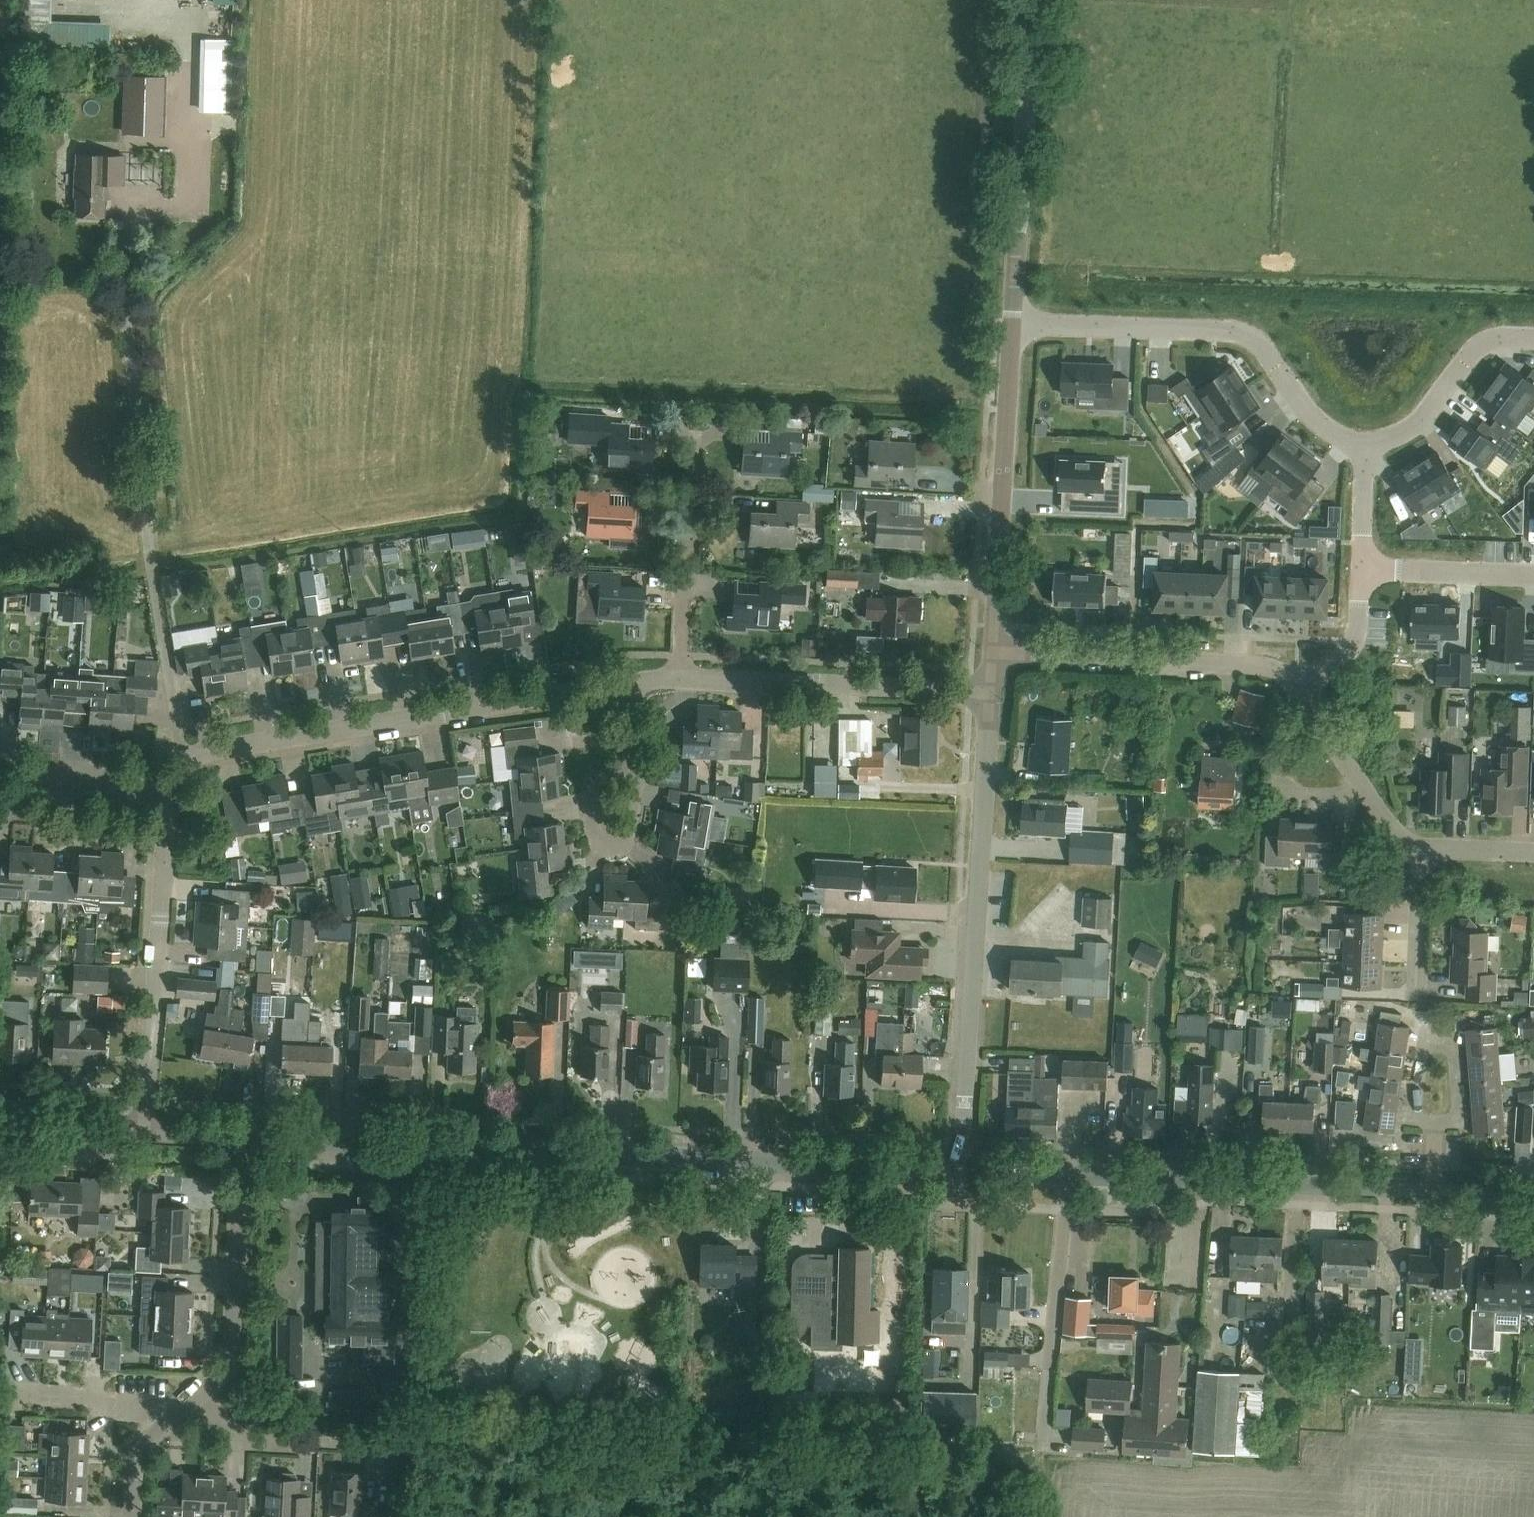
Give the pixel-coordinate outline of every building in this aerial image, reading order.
[(230,0),(210,0),(210,15),(230,15),(230,0)] [(228,58),(238,58),(238,38),(220,38),(220,54),(201,54),(201,106),(228,106),(228,58)] [(129,129),(166,129),(167,77),(130,77),(129,129)] [(75,196),(77,197),(76,215),(104,216),(105,198),(107,198),(107,183),(123,184),(124,155),(76,154),(75,196)] [(137,166),(136,181),(148,181),(149,166),(137,166)] [(1063,385),(1063,394),(1099,395),(1098,408),(1128,409),(1129,378),(1113,377),(1114,364),(1064,363),(1063,371),(1059,371),(1058,385),(1063,385)] [(1494,383),(1526,407),(1533,396),(1533,383),(1533,382),(1533,368),(1527,378),(1508,364),(1494,383)] [(1188,395),(1202,416),(1247,386),(1234,366),(1208,383),(1205,378),(1193,385),(1188,377),(1173,386),(1181,400),(1188,395)] [(1494,383),(1479,402),(1499,416),(1492,425),(1498,430),(1505,421),(1512,426),(1526,407),(1494,383)] [(1169,384),(1149,384),(1148,401),(1168,401),(1169,384)] [(1237,428),(1234,423),(1260,406),(1247,386),(1202,416),(1211,430),(1204,434),(1211,445),(1237,428)] [(1465,421),(1451,440),(1483,464),(1498,445),(1491,440),(1498,430),(1492,425),(1484,435),(1465,421)] [(608,443),(606,468),(652,471),(654,439),(620,437),(621,424),(597,423),(596,442),(608,443)] [(776,443),(746,441),(742,441),(741,473),(786,476),(788,450),(800,450),(801,432),(777,431),(776,443)] [(1274,486),(1302,448),(1283,434),(1264,459),(1261,457),(1248,473),(1261,482),(1253,492),(1263,500),(1274,486)] [(912,475),(913,442),(869,440),(867,466),(855,465),(854,484),(878,485),(878,473),(912,475)] [(1274,486),(1263,500),(1264,500),(1269,493),(1280,502),(1290,509),(1284,516),(1297,525),(1314,503),(1302,494),(1306,490),(1302,487),(1321,462),(1302,448),(1274,486)] [(1061,449),(1060,480),(1079,480),(1079,487),(1077,487),(1077,501),(1122,502),(1123,471),(1107,471),(1107,451),(1061,449)] [(1437,452),(1417,464),(1439,498),(1459,486),(1454,479),(1464,473),(1460,466),(1450,472),(1437,452)] [(1417,464),(1397,476),(1410,497),(1400,503),(1404,510),(1414,504),(1418,511),(1439,498),(1417,464)] [(1224,477),(1214,465),(1195,481),(1205,493),(1224,477)] [(810,483),(809,501),(833,502),(834,490),(822,489),(822,484),(810,483)] [(636,532),(632,532),(634,507),(601,504),(602,492),(577,490),(576,509),(589,510),(587,536),(610,537),(610,547),(635,549),(636,532)] [(876,518),(875,544),(920,547),(922,516),(888,514),(889,501),(865,500),(864,517),(876,518)] [(794,546),(795,521),(808,521),(809,503),(785,501),(784,514),(751,512),(749,543),(794,546)] [(1170,531),(1170,540),(1182,541),(1182,531),(1170,531)] [(1194,532),(1182,531),(1182,541),(1194,541),(1194,532)] [(1306,537),(1294,536),(1294,545),(1306,546),(1306,537)] [(1318,537),(1306,537),(1306,546),(1318,546),(1318,537)] [(1217,539),(1205,538),(1205,547),(1217,548),(1217,539)] [(1271,541),(1271,550),(1283,551),(1283,542),(1271,541)] [(397,545),(381,548),(383,561),(399,558),(397,545)] [(315,567),(328,565),(326,550),(313,552),(315,567)] [(1158,556),(1145,556),(1144,586),(1156,587),(1155,608),(1179,609),(1181,573),(1158,572),(1158,556)] [(243,578),(260,575),(258,561),(241,564),(243,578)] [(240,564),(227,566),(229,579),(242,577),(240,564)] [(1181,573),(1179,609),(1202,610),(1203,574),(1204,569),(1181,568),(1181,573)] [(1240,568),(1228,568),(1227,596),(1239,596),(1240,568)] [(826,569),(825,586),(857,587),(858,571),(826,569)] [(600,590),(598,617),(643,619),(645,587),(612,585),(613,573),(588,571),(588,590),(600,590)] [(1057,572),(1056,604),(1108,606),(1108,602),(1120,603),(1121,586),(1109,585),(1109,574),(1057,572)] [(175,573),(162,575),(165,596),(178,594),(175,573)] [(1227,575),(1203,574),(1202,610),(1226,611),(1227,575)] [(1256,612),(1280,613),(1282,577),(1258,576),(1256,612)] [(1282,577),(1280,613),(1303,614),(1304,578),(1282,577)] [(1328,579),(1304,578),(1303,614),(1327,615),(1328,579)] [(806,585),(769,582),(768,595),(735,593),(734,616),(728,615),(727,629),(745,630),(745,625),(777,628),(779,602),(804,604),(806,585)] [(121,585),(120,602),(129,603),(131,586),(121,585)] [(529,590),(518,592),(513,589),(494,592),(502,648),(524,645),(520,616),(533,614),(529,590)] [(427,618),(433,653),(455,649),(451,628),(464,626),(460,601),(459,601),(457,591),(446,592),(448,603),(438,605),(439,616),(427,618)] [(74,592),(72,617),(85,618),(88,593),(74,592)] [(460,601),(464,626),(477,623),(481,651),(502,648),(494,592),(474,595),(470,600),(460,601)] [(905,635),(906,619),(919,620),(920,597),(907,597),(907,595),(885,594),(884,599),(866,598),(865,617),(883,618),(882,634),(905,635)] [(104,596),(103,612),(116,613),(117,597),(104,596)] [(317,599),(317,598),(317,596),(305,598),(308,616),(297,618),(299,629),(287,631),(294,672),(315,668),(314,663),(311,640),(324,638),(320,614),(317,599)] [(326,597),(317,599),(320,614),(332,612),(329,596),(326,597)] [(390,603),(394,626),(395,637),(408,635),(411,656),(433,653),(427,618),(416,620),(415,609),(403,610),(402,601),(390,603)] [(368,618),(357,620),(356,620),(363,661),(385,658),(380,629),(394,626),(390,603),(366,606),(368,618)] [(1413,603),(1412,636),(1416,636),(1440,637),(1460,638),(1461,605),(1413,603)] [(1491,658),(1511,658),(1511,670),(1533,671),(1533,638),(1524,638),(1525,607),(1493,606),(1491,658)] [(355,608),(332,612),(320,614),(324,638),(337,636),(341,658),(342,665),(363,661),(356,620),(357,620),(355,608)] [(1276,616),(1277,635),(1307,634),(1306,615),(1276,616)] [(274,621),(251,625),(255,649),(268,647),(271,670),(273,676),(294,672),(287,631),(286,619),(274,621)] [(241,636),(229,638),(218,640),(227,693),(249,690),(247,683),(244,661),(256,659),(255,649),(251,625),(239,627),(241,636)] [(823,629),(822,642),(835,643),(836,630),(823,629)] [(80,661),(89,662),(92,638),(83,637),(80,661)] [(218,640),(207,642),(184,646),(187,670),(201,668),(204,690),(205,697),(227,693),(218,640)] [(184,646),(173,647),(177,672),(187,670),(184,646)] [(1438,664),(1437,683),(1471,684),(1472,652),(1453,652),(1452,665),(1438,664)] [(126,675),(126,676),(114,675),(111,726),(133,728),(134,705),(147,706),(148,694),(156,694),(157,678),(158,660),(136,658),(135,676),(126,675)] [(2,663),(0,687),(0,697),(21,698),(19,726),(41,728),(44,675),(33,674),(33,665),(2,663)] [(77,702),(76,712),(90,713),(88,731),(110,733),(111,726),(114,675),(92,674),(93,668),(80,668),(79,678),(77,702)] [(79,678),(44,675),(41,728),(62,729),(63,711),(76,712),(77,702),(79,678)] [(1263,697),(1240,691),(1232,722),(1254,729),(1263,697)] [(1487,720),(1487,699),(1475,699),(1474,704),(1459,704),(1459,725),(1474,725),(1474,720),(1487,720)] [(717,757),(719,710),(719,705),(698,704),(696,731),(683,731),(682,755),(705,756),(717,757)] [(719,710),(717,757),(752,758),(753,734),(739,733),(740,711),(719,710)] [(1417,714),(1397,712),(1395,726),(1415,728),(1417,714)] [(902,716),(901,761),(935,762),(936,717),(902,716)] [(1031,747),(1030,770),(1069,772),(1073,719),(1039,717),(1037,742),(1034,742),(1033,747),(1031,747)] [(871,752),(872,720),(839,720),(838,756),(857,756),(857,773),(882,774),(882,752),(871,752)] [(530,742),(505,744),(508,768),(519,766),(520,778),(556,774),(562,774),(560,752),(531,755),(530,742)] [(1483,795),(1483,812),(1513,813),(1514,784),(1527,785),(1529,747),(1501,746),(1500,769),(1483,768),(1482,795),(1483,795)] [(401,754),(407,795),(419,793),(420,799),(421,804),(433,802),(444,800),(460,798),(457,782),(454,766),(440,768),(425,771),(423,757),(422,751),(401,754)] [(1468,780),(1469,753),(1441,752),(1440,769),(1424,768),(1422,809),(1430,809),(1430,811),(1432,814),(1442,815),(1445,812),(1446,810),(1453,810),(1454,779),(1468,780)] [(382,771),(384,785),(371,787),(375,812),(377,824),(383,823),(389,822),(388,816),(387,810),(393,809),(399,808),(397,803),(396,797),(407,795),(401,754),(379,758),(382,771)] [(1203,756),(1201,805),(1235,807),(1238,758),(1203,756)] [(827,758),(827,781),(838,782),(839,758),(827,758)] [(709,791),(709,783),(696,783),(697,763),(680,763),(679,788),(694,789),(694,791),(709,791)] [(354,767),(334,771),(341,818),(375,812),(371,787),(370,781),(357,783),(354,767)] [(302,798),(305,823),(306,823),(308,834),(342,829),(341,818),(334,771),(311,774),(315,796),(302,798)] [(305,823),(302,798),(289,800),(284,773),(262,776),(263,782),(264,782),(270,818),(281,816),(283,826),(305,823)] [(512,814),(537,812),(536,798),(559,796),(557,775),(556,774),(520,778),(522,790),(510,791),(512,814)] [(745,780),(744,799),(758,800),(760,781),(745,780)] [(264,782),(263,782),(242,785),(246,807),(233,809),(237,834),(260,831),(258,819),(270,818),(264,782)] [(838,783),(838,798),(860,798),(860,784),(838,783)] [(1128,818),(1145,817),(1144,795),(1127,796),(1128,818)] [(1026,802),(1025,802),(1024,813),(1019,814),(1018,825),(1023,827),(1023,832),(1066,834),(1067,805),(1065,804),(1066,799),(1026,797),(1026,802)] [(661,830),(708,838),(710,827),(714,803),(690,799),(687,813),(664,809),(661,830)] [(759,803),(748,802),(746,813),(757,814),(759,803)] [(563,844),(563,843),(561,822),(539,825),(537,812),(512,814),(515,837),(527,836),(528,847),(563,844)] [(1306,855),(1308,819),(1281,818),(1281,836),(1267,835),(1265,864),(1291,865),(1291,854),(1306,855)] [(1308,819),(1306,855),(1320,856),(1319,867),(1345,868),(1347,839),(1333,838),(1333,821),(1308,819)] [(1071,860),(1099,862),(1098,864),(1113,864),(1114,832),(1100,831),(1073,829),(1071,860)] [(708,838),(661,830),(657,852),(680,856),(678,869),(702,873),(706,849),(708,838)] [(243,835),(229,836),(231,857),(245,855),(243,835)] [(551,893),(549,867),(573,864),(570,842),(563,843),(563,844),(528,847),(529,859),(518,860),(520,884),(521,897),(551,893)] [(18,897),(29,899),(30,888),(29,888),(32,851),(33,845),(12,844),(10,872),(0,872),(0,896),(18,897)] [(134,905),(136,880),(122,880),(124,851),(102,850),(102,856),(98,911),(109,912),(115,904),(134,905)] [(40,899),(59,900),(59,913),(63,913),(65,876),(53,875),(54,853),(32,851),(29,888),(30,888),(41,888),(40,899)] [(202,863),(216,865),(217,854),(203,853),(202,863)] [(69,901),(81,902),(86,911),(98,911),(102,856),(81,855),(79,876),(65,876),(63,913),(68,913),(69,901)] [(245,857),(231,859),(233,879),(247,877),(245,857)] [(915,867),(861,864),(861,862),(816,859),(815,885),(875,888),(875,898),(913,900),(915,867)] [(248,870),(247,880),(265,882),(276,883),(277,876),(265,874),(266,871),(248,870)] [(624,915),(625,880),(626,880),(627,874),(604,873),(603,901),(589,901),(588,925),(612,926),(613,915),(624,915)] [(625,880),(624,915),(634,916),(635,927),(659,928),(660,905),(646,904),(647,881),(626,880),(625,880)] [(1318,899),(1318,886),(1306,885),(1306,899),(1318,899)] [(406,886),(390,888),(394,916),(411,913),(406,886)] [(1040,939),(1077,897),(1065,886),(1028,929),(1040,939)] [(226,902),(197,900),(196,921),(238,924),(249,925),(251,889),(226,888),(226,902)] [(314,890),(296,892),(298,911),(316,909),(314,890)] [(350,892),(333,895),(337,916),(355,912),(350,892)] [(1344,893),(1343,902),(1353,902),(1353,893),(1344,893)] [(356,909),(373,906),(371,895),(355,898),(356,909)] [(389,913),(386,897),(379,898),(382,914),(389,913)] [(1084,897),(1083,920),(1083,926),(1112,927),(1113,898),(1084,897)] [(1346,928),(1341,928),(1329,928),(1329,936),(1341,937),(1346,937),(1383,939),(1384,914),(1347,912),(1346,928)] [(866,974),(919,977),(921,947),(898,946),(899,932),(881,931),(882,919),(856,917),(855,929),(852,929),(850,959),(867,960),(866,974)] [(1486,972),(1488,931),(1476,931),(1476,925),(1470,918),(1460,918),(1454,924),(1453,938),(1456,938),(1455,963),(1452,963),(1451,979),(1467,980),(1467,996),(1495,998),(1496,973),(1486,972)] [(1532,918),(1517,920),(1519,936),(1533,934),(1533,930),(1532,918)] [(238,924),(196,921),(195,944),(223,945),(222,959),(247,960),(248,936),(238,935),(238,924)] [(462,922),(461,940),(488,942),(489,923),(462,922)] [(304,924),(300,952),(319,954),(322,926),(304,924)] [(79,926),(78,941),(94,942),(95,927),(79,926)] [(671,936),(670,946),(684,948),(685,937),(671,936)] [(1329,936),(1329,946),(1341,946),(1341,937),(1329,936)] [(1508,952),(1507,936),(1493,937),(1494,953),(1508,952)] [(1383,939),(1346,937),(1345,961),(1382,962),(1383,939)] [(373,978),(387,978),(389,938),(375,938),(373,978)] [(1084,940),(1083,958),(1050,956),(1050,960),(1014,958),(1012,990),(1061,993),(1061,992),(1108,995),(1110,959),(1109,959),(1110,941),(1084,940)] [(76,962),(92,963),(94,942),(78,941),(77,941),(76,962)] [(13,947),(11,952),(14,956),(19,958),(24,955),(25,950),(22,945),(18,944),(13,947)] [(105,951),(104,960),(120,962),(120,952),(105,951)] [(713,957),(712,991),(748,992),(749,958),(713,957)] [(229,961),(228,985),(241,986),(242,962),(229,961)] [(1382,962),(1345,961),(1344,986),(1381,988),(1382,962)] [(74,964),(73,989),(106,990),(108,965),(74,964)] [(819,975),(833,976),(833,964),(820,964),(819,975)] [(22,986),(46,986),(46,975),(22,974),(22,986)] [(1339,986),(1339,977),(1327,976),(1327,985),(1339,986)] [(178,978),(176,996),(214,999),(216,981),(178,978)] [(413,980),(411,999),(434,1000),(435,982),(413,980)] [(904,1006),(918,1006),(918,984),(905,983),(904,1006)] [(1324,996),(1324,984),(1300,983),(1299,995),(1324,996)] [(234,990),(221,988),(218,1005),(216,1004),(214,1013),(207,1011),(204,1028),(203,1036),(200,1036),(196,1056),(212,1058),(212,1056),(225,1058),(233,1007),(234,990)] [(28,1022),(27,1022),(29,1000),(2,998),(3,989),(0,989),(0,1015),(0,1018),(0,1058),(3,1061),(10,1061),(14,1058),(25,1059),(28,1022)] [(545,1018),(569,1019),(570,989),(546,989),(545,1018)] [(621,1012),(622,990),(602,989),(600,1011),(621,1012)] [(1502,999),(1502,1005),(1515,1006),(1516,1003),(1527,1004),(1528,992),(1515,991),(1514,1000),(1502,999)] [(269,1017),(270,997),(270,993),(253,992),(252,1016),(269,1017)] [(348,1029),(367,1029),(369,1029),(370,995),(349,994),(348,1029)] [(113,995),(113,997),(99,996),(98,1011),(125,1013),(127,996),(113,995)] [(749,1016),(748,1037),(748,1042),(763,1042),(764,997),(749,997),(749,1016)] [(400,1024),(398,1024),(398,1015),(404,1016),(404,1001),(388,1000),(388,1007),(388,1013),(389,1013),(385,1075),(411,1076),(412,1050),(399,1049),(400,1024)] [(697,1028),(715,1029),(716,1004),(698,1003),(697,1028)] [(346,1026),(348,1006),(333,1005),(331,1025),(346,1026)] [(414,1006),(413,1025),(412,1034),(429,1035),(431,1007),(414,1006)] [(245,1009),(233,1007),(225,1058),(235,1059),(234,1066),(247,1068),(248,1062),(250,1062),(254,1036),(240,1034),(245,1009)] [(647,1012),(646,1023),(664,1023),(664,1033),(677,1033),(677,1008),(661,1007),(661,1012),(647,1012)] [(815,1007),(814,1032),(831,1034),(832,1008),(815,1007)] [(900,1021),(877,1020),(878,1008),(866,1007),(865,1035),(877,1036),(876,1051),(882,1052),(880,1083),(900,1084),(903,1030),(904,1021),(904,1017),(900,1017),(900,1021)] [(460,1016),(435,1015),(433,1049),(449,1050),(449,1070),(474,1070),(476,1022),(475,1022),(475,1017),(474,1013),(472,1010),(468,1009),(463,1009),(460,1012),(460,1016)] [(636,1046),(637,1019),(643,1019),(644,1012),(627,1011),(627,1018),(626,1018),(625,1046),(636,1046)] [(389,1013),(388,1013),(374,1012),(373,1036),(361,1036),(360,1047),(359,1073),(385,1075),(389,1013)] [(1205,1041),(1206,1027),(1207,1016),(1178,1014),(1178,1026),(1177,1039),(1205,1041)] [(55,1027),(53,1060),(103,1062),(105,1029),(83,1028),(83,1018),(56,1017),(55,1027)] [(306,1071),(309,1019),(297,1018),(297,1033),(282,1032),(281,1070),(306,1071)] [(309,1019),(306,1071),(332,1072),(333,1046),(318,1045),(318,1035),(320,1035),(320,1019),(309,1019)] [(528,1044),(526,1073),(553,1074),(554,1044),(553,1044),(554,1023),(514,1020),(513,1043),(528,1044)] [(1376,1048),(1406,1053),(1410,1026),(1380,1022),(1376,1048)] [(608,1046),(609,1025),(592,1024),(591,1046),(583,1046),(581,1075),(607,1076),(609,1046),(608,1046)] [(1265,1027),(1250,1026),(1248,1062),(1264,1063),(1265,1035),(1264,1035),(1265,1027)] [(1232,1048),(1233,1028),(1211,1027),(1210,1047),(1232,1048)] [(1468,1056),(1499,1054),(1497,1027),(1466,1029),(1468,1056)] [(903,1030),(900,1084),(920,1085),(922,1053),(912,1053),(913,1030),(903,1030)] [(636,1055),(635,1086),(662,1087),(664,1033),(648,1033),(647,1055),(636,1055)] [(699,1058),(698,1088),(726,1089),(727,1057),(726,1057),(727,1036),(711,1035),(710,1058),(699,1058)] [(762,1060),(761,1091),(789,1092),(791,1038),(773,1038),(773,1060),(762,1060)] [(852,1094),(853,1041),(837,1040),(836,1063),(825,1062),(824,1093),(852,1094)] [(1133,1042),(1119,1041),(1117,1071),(1132,1071),(1133,1042)] [(1333,1071),(1334,1042),(1320,1042),(1319,1070),(1333,1071)] [(1372,1074),(1402,1079),(1406,1053),(1376,1048),(1372,1074)] [(1470,1083),(1501,1080),(1499,1054),(1468,1056),(1470,1083)] [(1243,1056),(1234,1059),(1242,1078),(1251,1074),(1243,1056)] [(1064,1058),(1063,1086),(1107,1088),(1108,1060),(1064,1058)] [(1176,1118),(1187,1118),(1187,1119),(1212,1121),(1215,1065),(1190,1064),(1188,1100),(1178,1099),(1176,1118)] [(1034,1071),(1009,1070),(1008,1088),(1006,1134),(1031,1135),(1034,1077),(1034,1071)] [(1338,1070),(1336,1084),(1347,1086),(1350,1072),(1338,1070)] [(1369,1100),(1398,1105),(1402,1079),(1372,1074),(1369,1100)] [(1034,1077),(1031,1135),(1057,1136),(1060,1078),(1034,1077)] [(1472,1108),(1503,1106),(1501,1080),(1470,1083),(1472,1108)] [(1288,1128),(1289,1103),(1274,1102),(1272,1084),(1260,1084),(1259,1101),(1263,1101),(1262,1127),(1288,1128)] [(1289,1103),(1288,1128),(1314,1129),(1315,1104),(1320,1104),(1321,1086),(1308,1085),(1304,1103),(1289,1103)] [(1126,1112),(1125,1133),(1155,1134),(1157,1088),(1135,1087),(1134,1112),(1126,1112)] [(1067,1131),(1080,1131),(1080,1096),(1069,1096),(1069,1124),(1067,1124),(1067,1131)] [(1337,1099),(1336,1128),(1353,1129),(1358,1101),(1337,1099)] [(1398,1105),(1369,1100),(1365,1127),(1395,1131),(1398,1105)] [(1533,1139),(1533,1106),(1524,1105),(1521,1138),(1533,1139)] [(1503,1106),(1472,1108),(1474,1135),(1505,1133),(1503,1106)] [(149,1186),(161,1187),(162,1171),(150,1171),(149,1186)] [(79,1215),(78,1233),(97,1234),(98,1209),(80,1208),(82,1182),(60,1181),(60,1183),(32,1182),(31,1194),(30,1194),(29,1213),(79,1215)] [(152,1231),(187,1233),(189,1207),(164,1206),(165,1191),(139,1190),(138,1215),(153,1215),(152,1231)] [(16,1227),(17,1203),(9,1203),(8,1227),(16,1227)] [(316,1309),(325,1309),(324,1339),(394,1340),(395,1265),(383,1265),(383,1206),(332,1205),(332,1221),(317,1221),(316,1309)] [(187,1233),(152,1231),(151,1247),(137,1246),(136,1270),(161,1271),(162,1257),(186,1258),(187,1233)] [(1259,1265),(1261,1235),(1233,1234),(1231,1264),(1232,1264),(1232,1278),(1238,1278),(1237,1291),(1249,1291),(1250,1279),(1249,1279),(1249,1275),(1255,1275),(1256,1264),(1259,1265)] [(1250,1279),(1249,1291),(1259,1292),(1260,1280),(1279,1281),(1279,1268),(1282,1268),(1283,1236),(1261,1235),(1259,1265),(1256,1264),(1255,1275),(1249,1275),(1249,1279),(1250,1279)] [(1350,1279),(1351,1239),(1325,1238),(1323,1282),(1339,1283),(1339,1278),(1350,1279)] [(1351,1239),(1350,1279),(1361,1279),(1360,1284),(1376,1285),(1378,1240),(1351,1239)] [(1431,1284),(1459,1286),(1462,1244),(1434,1242),(1433,1258),(1426,1258),(1426,1256),(1411,1255),(1409,1280),(1432,1281),(1431,1284)] [(733,1284),(733,1268),(742,1268),(742,1277),(755,1277),(755,1256),(733,1256),(733,1243),(700,1243),(699,1283),(733,1284)] [(791,1266),(790,1269),(789,1337),(793,1337),(795,1337),(798,1336),(800,1335),(802,1333),(804,1331),(805,1329),(806,1327),(807,1324),(807,1322),(811,1322),(810,1347),(840,1347),(840,1339),(878,1340),(878,1309),(867,1309),(868,1247),(838,1247),(837,1252),(809,1252),(806,1252),(803,1253),(800,1254),(797,1256),(795,1258),(793,1260),(792,1263),(791,1266)] [(36,1248),(30,1263),(46,1269),(52,1254),(36,1248)] [(1477,1309),(1521,1312),(1524,1255),(1512,1254),(1512,1256),(1499,1255),(1497,1277),(1480,1276),(1480,1268),(1479,1268),(1477,1309)] [(1524,1255),(1521,1312),(1533,1312),(1533,1256),(1524,1255)] [(934,1267),(931,1331),(965,1332),(967,1268),(934,1267)] [(51,1269),(51,1281),(66,1282),(67,1269),(51,1269)] [(1007,1325),(1008,1304),(1027,1304),(1028,1270),(998,1269),(997,1300),(982,1299),(982,1324),(1007,1325)] [(109,1271),(108,1289),(129,1290),(130,1272),(109,1271)] [(141,1315),(191,1317),(192,1291),(167,1290),(167,1277),(142,1275),(140,1315),(141,1315)] [(1111,1307),(1135,1308),(1135,1313),(1153,1314),(1154,1289),(1138,1289),(1138,1277),(1112,1275),(1111,1294),(1105,1294),(1104,1305),(1111,1305),(1111,1307)] [(1308,1290),(1306,1323),(1305,1357),(1321,1357),(1323,1325),(1325,1290),(1308,1290)] [(1364,1326),(1363,1351),(1363,1358),(1388,1359),(1388,1352),(1391,1293),(1374,1292),(1372,1327),(1364,1326)] [(742,1296),(741,1337),(766,1338),(767,1297),(742,1296)] [(1238,1317),(1272,1314),(1271,1300),(1237,1303),(1238,1317)] [(112,1304),(114,1316),(132,1313),(130,1301),(112,1304)] [(190,1343),(191,1317),(141,1315),(139,1352),(163,1353),(164,1342),(190,1343)] [(302,1315),(278,1315),(278,1375),(301,1375),(302,1315)] [(45,1353),(47,1318),(23,1316),(21,1352),(45,1353)] [(67,1354),(69,1319),(47,1318),(45,1353),(67,1354)] [(69,1319),(67,1354),(90,1356),(92,1320),(69,1319)] [(1110,1322),(1110,1323),(1097,1322),(1097,1337),(1109,1337),(1136,1338),(1136,1324),(1110,1322)] [(1148,1341),(1144,1409),(1129,1408),(1127,1411),(1125,1450),(1187,1454),(1189,1418),(1176,1417),(1180,1343),(1148,1341)] [(983,1351),(983,1363),(983,1377),(1003,1377),(1003,1364),(1006,1364),(1006,1351),(983,1351)] [(948,1374),(948,1352),(936,1352),(936,1373),(948,1374)] [(1303,1380),(1311,1381),(1311,1365),(1304,1365),(1303,1380)] [(1235,1453),(1239,1371),(1199,1369),(1195,1451),(1235,1453)] [(1239,1371),(1235,1453),(1259,1454),(1263,1372),(1239,1371)] [(1088,1408),(1127,1411),(1129,1408),(1131,1381),(1090,1378),(1088,1408)] [(923,1390),(922,1431),(974,1432),(975,1391),(923,1390)] [(355,1391),(355,1415),(371,1415),(372,1391),(355,1391)] [(787,1411),(795,1411),(796,1399),(787,1399),(787,1411)] [(9,1428),(8,1450),(17,1451),(24,1451),(26,1425),(10,1424),(9,1428)] [(1104,1450),(1106,1427),(1074,1425),(1072,1448),(1104,1450)] [(49,1454),(85,1456),(86,1433),(51,1431),(49,1454)] [(932,1444),(932,1460),(977,1460),(977,1444),(932,1444)] [(85,1456),(49,1454),(48,1476),(84,1478),(85,1456)] [(377,1506),(360,1505),(362,1473),(331,1471),(330,1516),(376,1516),(377,1506)] [(265,1510),(263,1510),(263,1516),(309,1516),(309,1512),(298,1512),(300,1481),(298,1481),(298,1478),(294,1475),(284,1474),(280,1477),(280,1480),(267,1479),(265,1510)] [(205,1476),(183,1475),(182,1488),(157,1486),(156,1516),(189,1516),(202,1516),(205,1476)] [(84,1478),(48,1476),(47,1500),(83,1502),(84,1478)] [(202,1516),(204,1516),(245,1516),(246,1497),(237,1496),(237,1498),(225,1497),(226,1477),(205,1476),(202,1516)] [(7,1497),(0,1497),(0,1511),(6,1512),(7,1510),(35,1512),(36,1499),(7,1497)]
